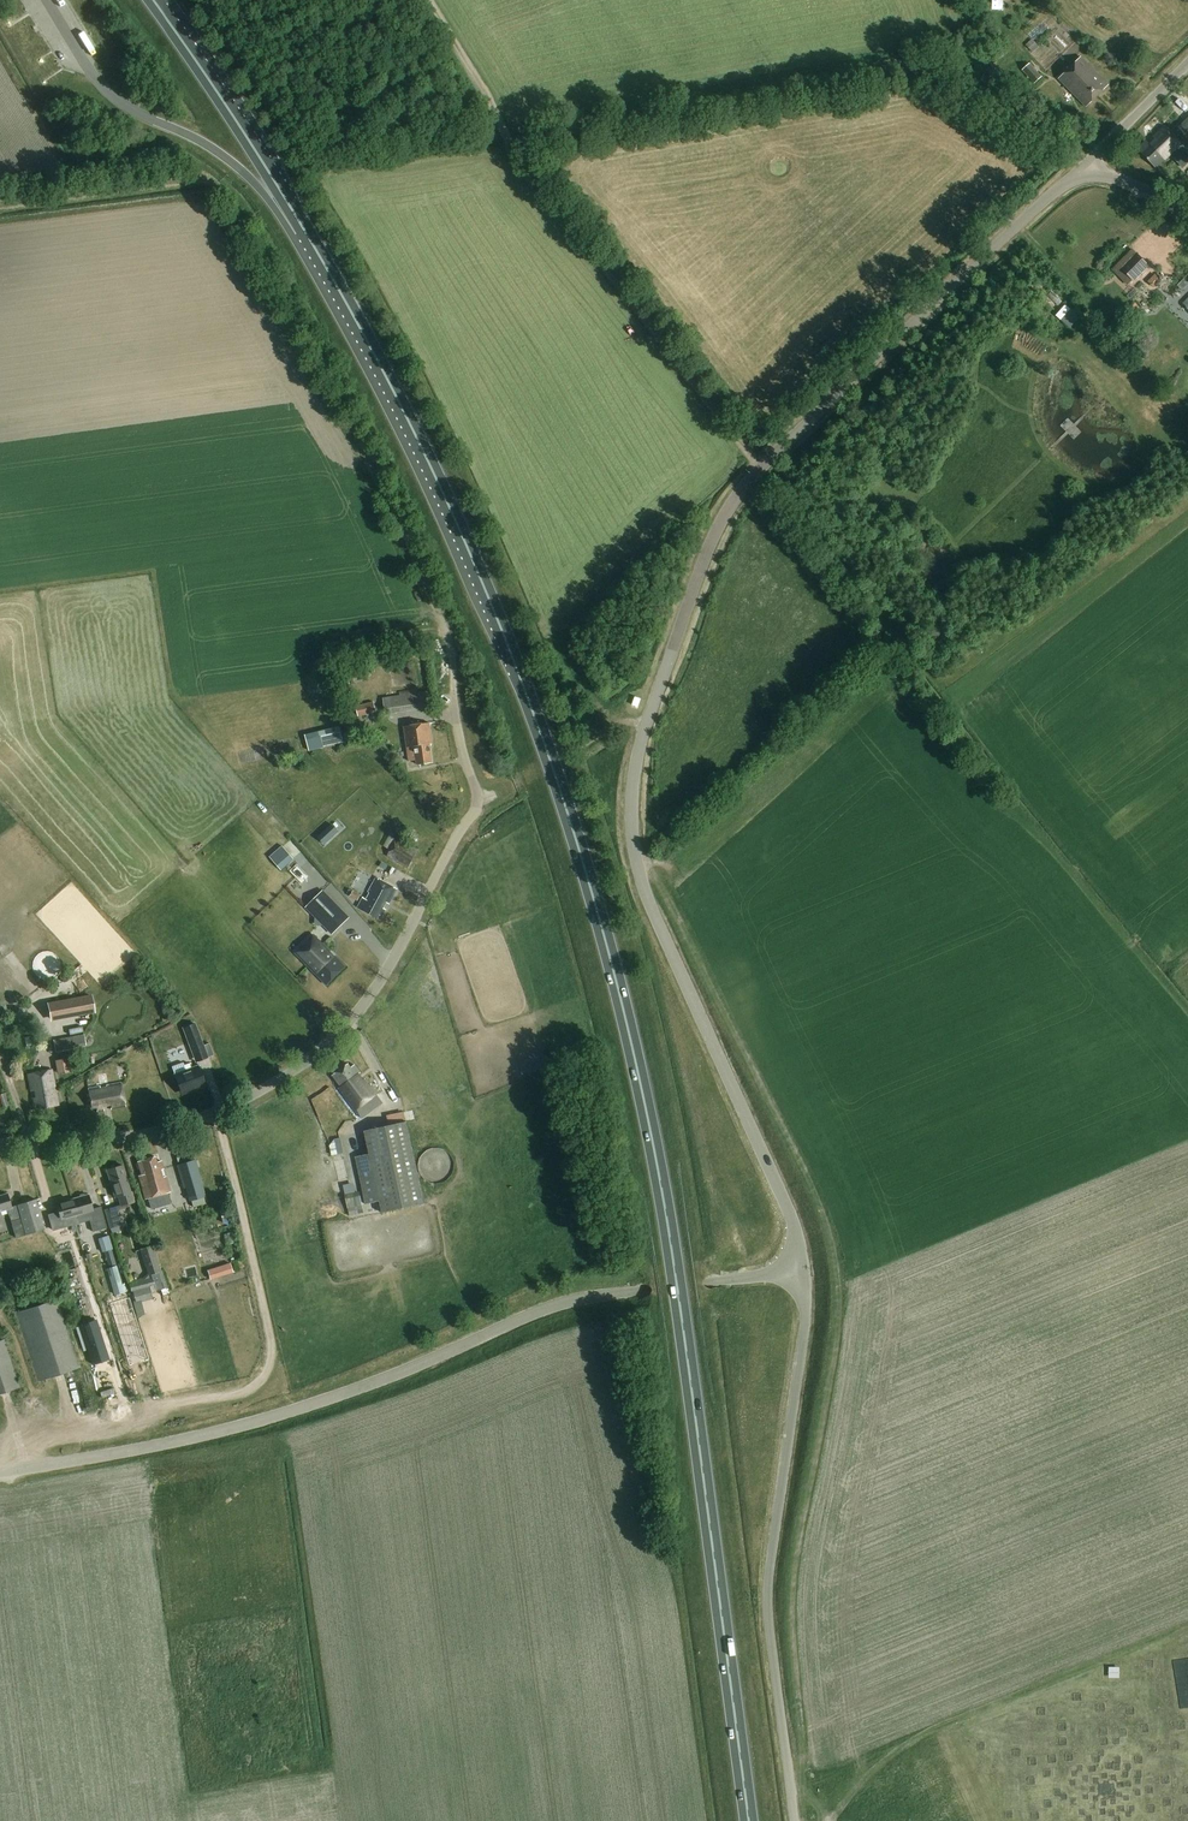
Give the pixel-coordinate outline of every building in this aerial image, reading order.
[(1032,39),(1026,45),(1030,49),(1032,46),(1036,50),(1039,47),(1032,39)] [(1108,85),(1081,57),(1058,79),(1086,107),(1108,85)] [(1042,77),(1029,64),(1022,71),(1035,84),(1042,77)] [(1176,129),(1187,142),(1187,118),(1176,129)] [(1156,169),(1182,145),(1166,128),(1154,138),(1156,140),(1151,146),(1147,142),(1139,150),(1156,169)] [(1173,158),(1181,167),(1187,161),(1187,155),(1182,149),(1173,158)] [(1137,253),(1121,269),(1134,281),(1149,266),(1137,253)] [(1132,305),(1123,312),(1133,323),(1141,315),(1132,305)] [(428,691),(390,697),(383,698),(385,715),(430,708),(428,691)] [(632,705),(638,707),(641,699),(635,697),(632,705)] [(356,707),(359,717),(377,712),(374,702),(356,707)] [(432,744),(429,723),(405,726),(407,747),(414,746),(417,765),(432,763),(430,745),(432,744)] [(340,731),(319,736),(322,748),(343,742),(340,731)] [(332,825),(327,829),(333,836),(338,831),(332,825)] [(407,869),(417,851),(397,839),(387,857),(407,869)] [(282,846),(270,857),(282,871),(294,859),(282,846)] [(396,888),(376,878),(369,892),(370,893),(367,899),(364,897),(359,907),(378,917),(380,913),(382,914),(385,908),(382,907),(386,900),(389,902),(396,888)] [(333,901),(323,890),(321,892),(305,908),(332,935),(341,927),(332,918),(341,909),(333,901)] [(353,890),(350,896),(358,901),(361,895),(353,890)] [(319,934),(296,955),(329,990),(352,968),(319,934)] [(92,996),(47,1004),(50,1020),(95,1012),(92,996)] [(182,1028),(195,1063),(208,1058),(195,1023),(182,1028)] [(84,1035),(53,1040),(55,1053),(75,1049),(74,1047),(86,1045),(84,1035)] [(71,1058),(55,1061),(58,1075),(73,1072),(71,1058)] [(351,1068),(348,1064),(334,1074),(342,1086),(340,1088),(355,1110),(377,1095),(366,1079),(363,1080),(359,1074),(361,1072),(355,1065),(351,1068)] [(175,1077),(181,1093),(205,1084),(199,1068),(175,1077)] [(58,1105),(52,1070),(27,1074),(30,1091),(35,1090),(36,1097),(31,1098),(32,1105),(39,1104),(39,1109),(58,1105)] [(125,1106),(120,1082),(106,1085),(106,1087),(99,1089),(99,1087),(88,1089),(92,1108),(95,1107),(97,1113),(104,1111),(103,1106),(110,1105),(111,1109),(125,1106)] [(5,1093),(1,1095),(5,1107),(10,1105),(5,1093)] [(365,1131),(370,1155),(356,1158),(365,1203),(379,1200),(382,1212),(424,1203),(407,1123),(365,1131)] [(148,1198),(171,1191),(165,1175),(162,1176),(160,1169),(163,1168),(160,1160),(156,1161),(154,1156),(137,1161),(142,1175),(140,1175),(148,1198)] [(194,1158),(177,1164),(189,1202),(206,1196),(194,1158)] [(128,1207),(127,1204),(136,1201),(133,1191),(131,1192),(123,1165),(106,1170),(115,1198),(118,1197),(121,1205),(102,1211),(107,1229),(121,1225),(117,1210),(128,1207)] [(345,1195),(348,1208),(362,1205),(359,1192),(345,1195)] [(26,1235),(44,1229),(36,1199),(17,1205),(18,1206),(11,1208),(7,1194),(0,1196),(0,1211),(7,1209),(17,1238),(26,1235)] [(72,1199),(77,1216),(87,1213),(93,1232),(107,1228),(101,1207),(92,1209),(88,1195),(72,1199)] [(52,1217),(54,1226),(62,1224),(61,1220),(77,1216),(72,1199),(56,1204),(59,1215),(52,1217)] [(108,1236),(101,1238),(105,1251),(113,1249),(108,1236)] [(153,1246),(140,1250),(148,1276),(155,1273),(162,1295),(169,1294),(153,1246)] [(108,1266),(116,1264),(112,1250),(104,1252),(108,1266)] [(213,1278),(235,1271),(232,1261),(209,1268),(213,1278)] [(107,1269),(115,1295),(124,1292),(117,1266),(107,1269)] [(133,1291),(136,1303),(152,1299),(148,1287),(146,1287),(143,1278),(129,1282),(132,1291),(133,1291)] [(38,1381),(81,1367),(58,1299),(49,1302),(47,1297),(24,1305),(26,1310),(16,1313),(38,1381)] [(92,1363),(108,1358),(96,1321),(80,1327),(92,1363)] [(19,1388),(4,1340),(0,1341),(0,1394),(19,1388)] [(1172,1660),(1180,1709),(1187,1708),(1187,1658),(1172,1660)]
